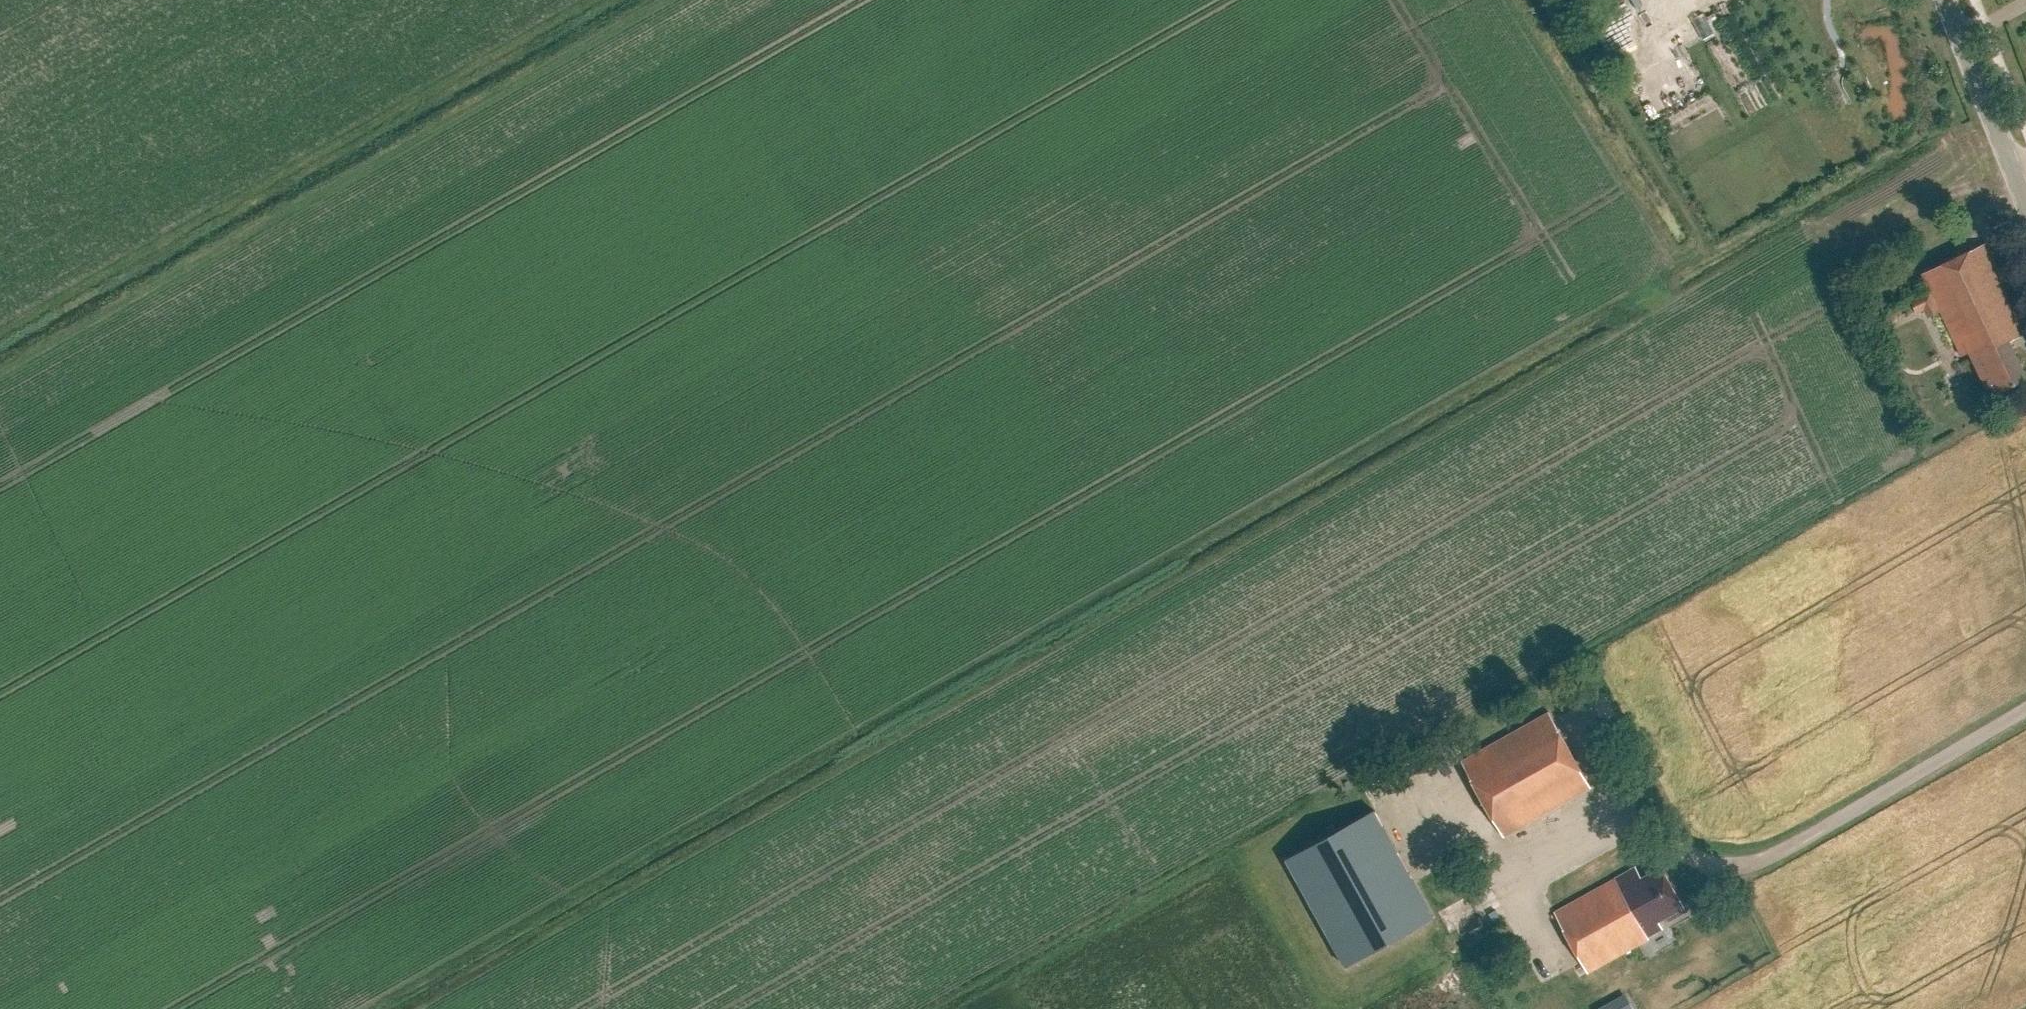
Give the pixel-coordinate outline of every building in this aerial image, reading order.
[(1704,15),(1692,21),(1702,41),(1714,35),(1704,15)] [(2025,335),(2025,330),(1985,245),(1922,275),(1962,357),(1969,353),(1990,398),(2025,381),(2008,344),(2025,335)] [(1505,838),(1594,787),(1549,710),(1461,761),(1505,838)] [(1434,917),(1376,812),(1288,860),(1347,965),(1434,917)] [(1636,867),(1554,912),(1588,973),(1649,939),(1648,937),(1663,929),(1659,922),(1684,908),(1661,867),(1642,878),(1636,867)] [(1596,1008),(1636,1008),(1628,993),(1595,1008),(1596,1008)]
